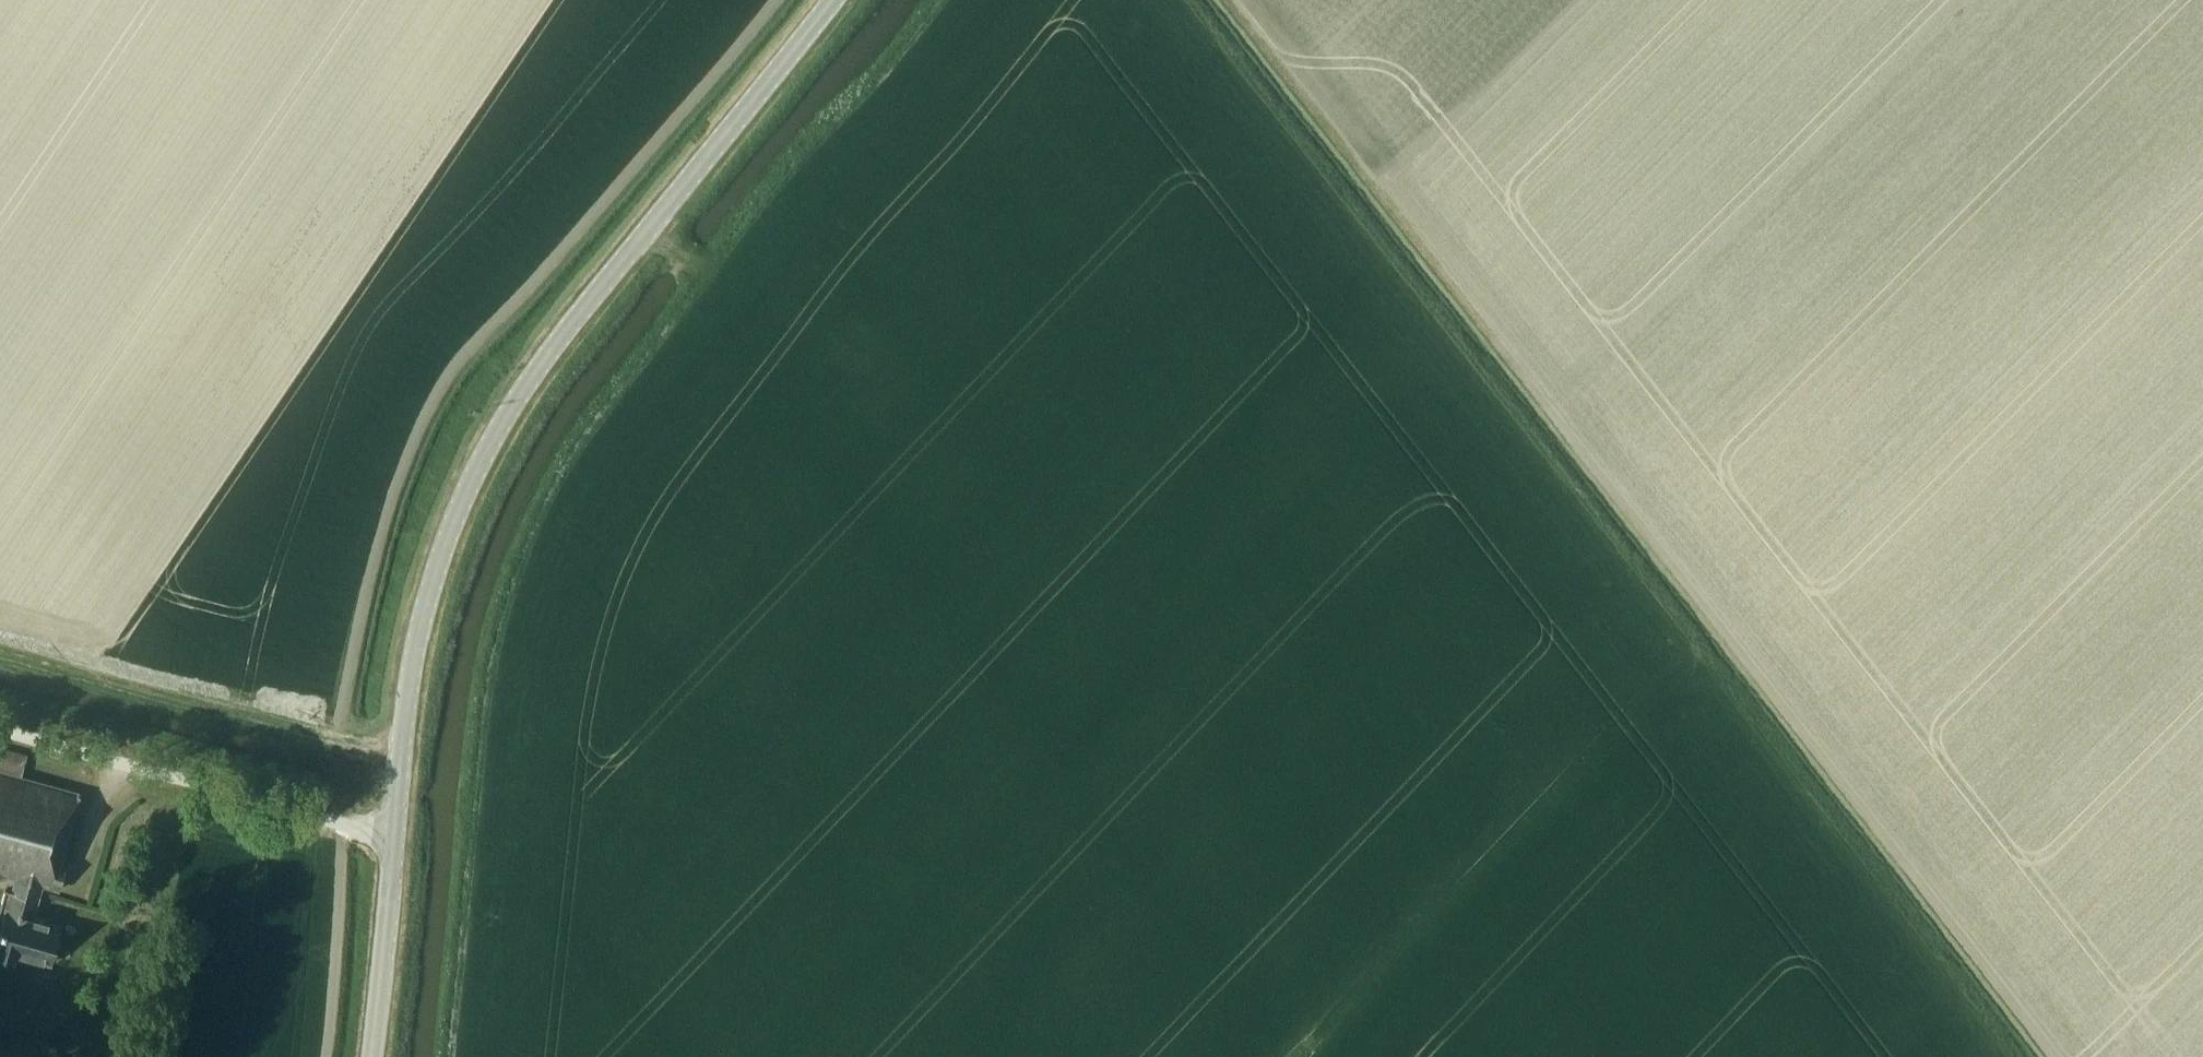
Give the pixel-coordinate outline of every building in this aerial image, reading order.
[(58,889),(65,863),(61,861),(79,792),(21,777),(27,755),(0,747),(0,873),(17,877),(13,891),(5,888),(0,906),(0,927),(1,927),(0,931),(0,954),(12,957),(14,953),(50,962),(60,926),(31,918),(41,884),(58,889)]
